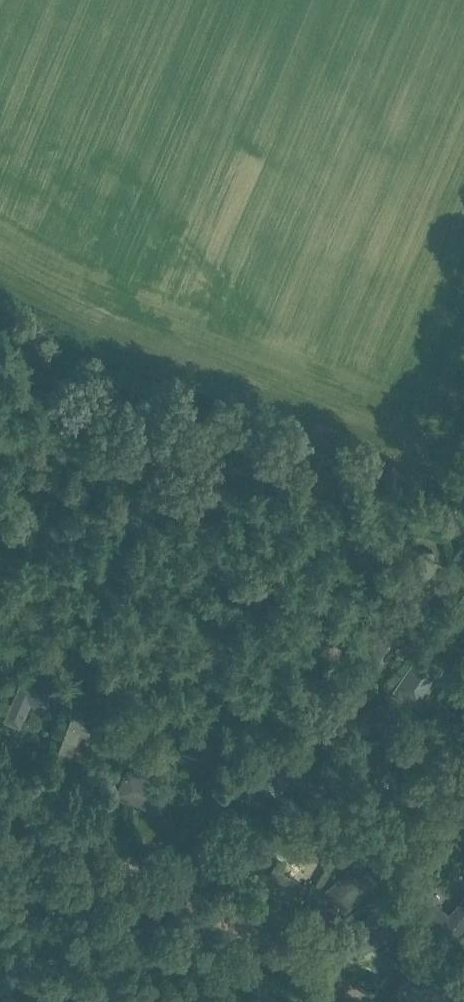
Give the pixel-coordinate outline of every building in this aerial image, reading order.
[(420,652),(393,691),(419,709),(446,669),(420,652)] [(51,694),(20,681),(3,722),(20,728),(30,704),(45,710),(51,694)] [(101,725),(72,714),(57,754),(71,760),(81,733),(96,739),(101,725)] [(116,796),(160,814),(172,785),(128,766),(116,796)] [(326,890),(345,913),(377,887),(357,863),(326,890)] [(266,880),(299,899),(306,886),(274,866),(266,880)] [(452,944),(463,930),(463,899),(451,915),(429,896),(416,911),(452,944)] [(401,930),(385,904),(338,932),(354,959),(401,930)]
